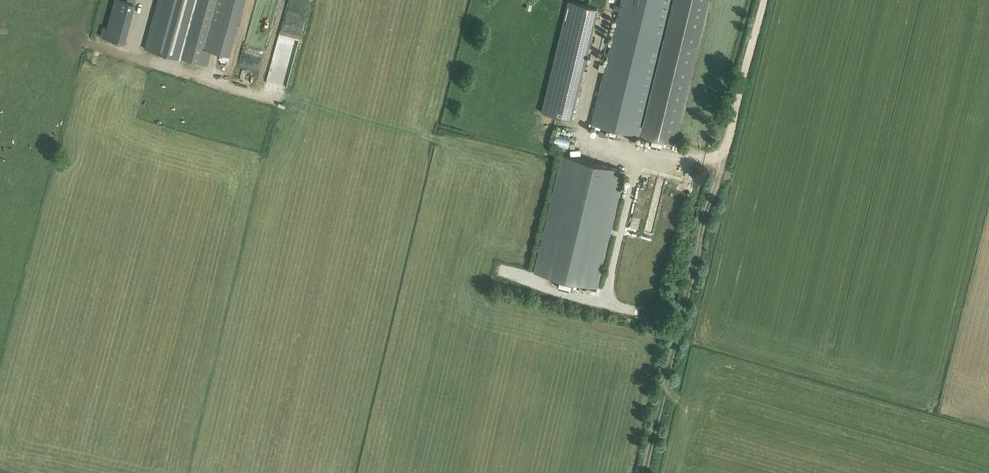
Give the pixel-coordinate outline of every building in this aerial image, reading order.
[(124,43),(134,4),(119,0),(115,0),(105,38),(124,43)] [(203,48),(215,0),(158,0),(145,48),(186,59),(199,62),(203,48)] [(203,48),(229,55),(244,0),(215,0),(203,48)] [(592,124),(673,143),(708,0),(674,0),(643,125),(639,124),(669,0),(622,0),(606,65),(605,71),(592,124)] [(597,8),(569,1),(542,112),(571,119),(597,8)] [(599,63),(598,70),(605,71),(606,65),(599,63)] [(266,83),(285,88),(290,73),(270,67),(266,83)] [(559,278),(557,287),(572,290),(574,282),(598,287),(611,234),(609,234),(610,230),(611,231),(624,178),(623,177),(625,170),(562,155),(534,272),(559,278)] [(644,231),(653,232),(663,184),(655,183),(648,217),(642,215),(641,222),(646,223),(644,231)]
